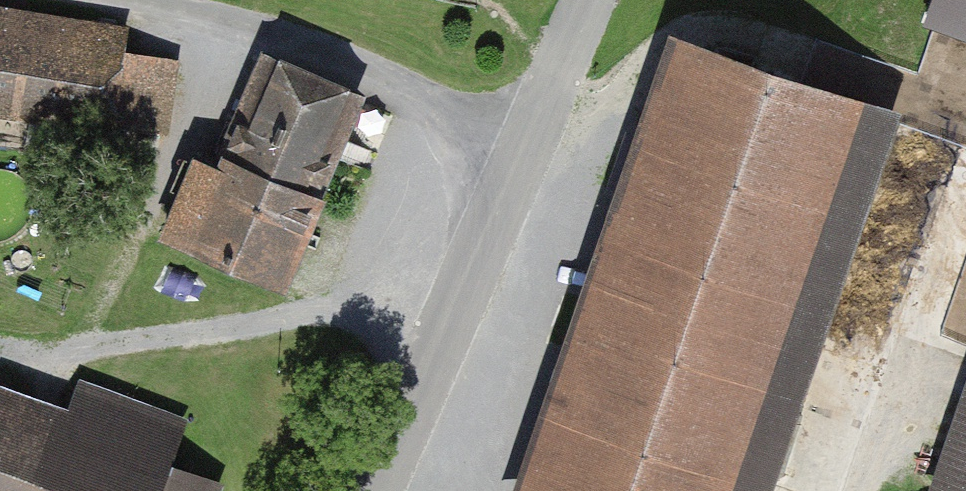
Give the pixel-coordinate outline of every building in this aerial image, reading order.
[(930,31),(965,43),(965,0),(941,0),(930,31)] [(0,17),(0,115),(117,129),(128,32),(0,17)] [(866,105),(663,39),(515,490),(739,490),(866,105)] [(284,297),(363,96),(255,54),(177,255),(284,297)] [(0,393),(0,490),(174,490),(185,458),(0,393)] [(934,490),(965,490),(965,395),(934,490)]
